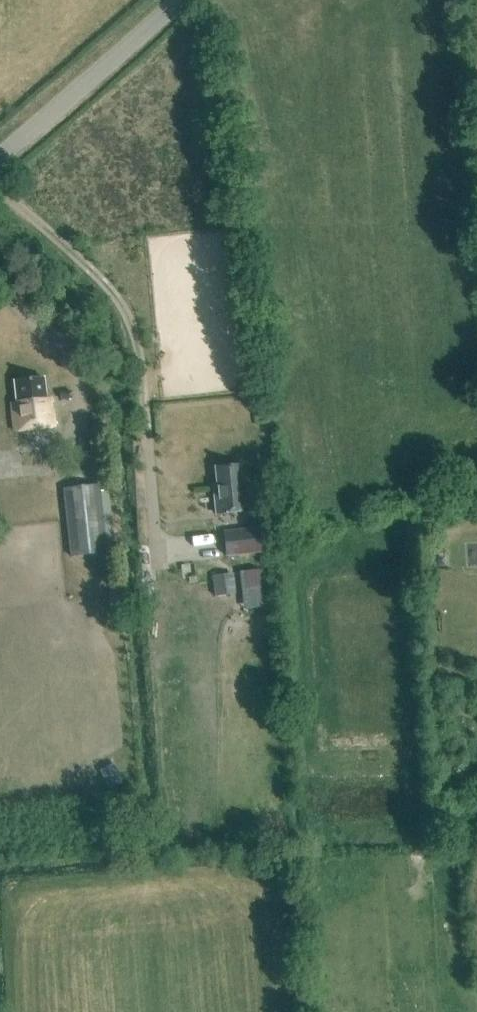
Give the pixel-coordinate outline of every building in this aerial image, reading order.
[(11,404),(14,433),(53,429),(52,414),(50,415),(49,405),(51,405),(51,401),(47,401),(45,380),(13,383),(15,403),(11,404)] [(216,469),(217,485),(213,485),(217,516),(248,512),(245,482),(241,482),(240,467),(216,469)] [(103,518),(99,485),(62,489),(69,558),(114,554),(110,517),(103,518)] [(261,529),(224,533),(227,558),(264,554),(261,529)] [(259,571),(239,573),(242,611),(263,608),(259,571)] [(232,594),(230,574),(212,576),(214,596),(232,594)] [(115,769),(102,776),(109,789),(122,782),(115,769)]
